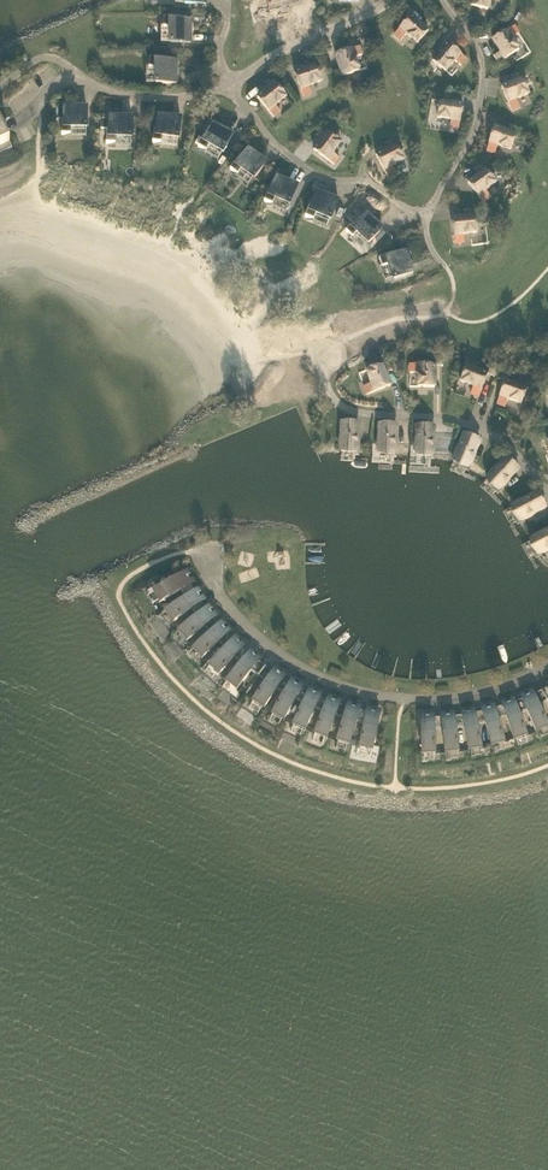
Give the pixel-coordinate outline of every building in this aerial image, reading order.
[(463,10),(470,12),(472,6),(488,10),(491,0),(466,0),(463,10)] [(395,35),(402,41),(407,35),(418,44),(429,31),(433,35),(438,29),(427,20),(422,26),(411,16),(395,35)] [(171,44),(191,44),(191,21),(181,21),(181,19),(164,19),(164,28),(171,28),(171,44)] [(494,57),(502,69),(509,65),(505,60),(519,51),(512,39),(519,35),(514,27),(493,41),(501,52),(494,57)] [(433,61),(446,72),(455,61),(461,67),(467,60),(448,44),(439,55),(433,50),(423,61),(429,66),(433,61)] [(347,85),(344,78),(360,72),(355,59),(362,56),(359,48),(336,56),(341,69),(334,72),(340,88),(347,85)] [(149,69),(156,69),(156,85),(177,85),(177,62),(166,62),(166,60),(149,60),(149,69)] [(304,97),(312,94),(309,87),(322,82),(316,66),(295,74),(304,97)] [(512,75),(515,82),(502,88),(512,111),(520,107),(517,100),(529,94),(523,79),(529,76),(526,69),(512,75)] [(274,118),(281,113),(275,106),(286,97),(276,84),(258,99),(274,118)] [(434,93),(433,100),(441,102),(438,118),(452,121),(450,129),(459,130),(463,106),(450,103),(451,96),(434,93)] [(62,136),(71,136),(71,129),(87,129),(87,108),(57,108),(57,118),(62,118),(62,136)] [(133,118),(111,117),(111,114),(101,114),(101,129),(107,130),(107,145),(116,145),(116,138),(132,139),(133,118)] [(153,143),(162,144),(163,137),(179,139),(181,119),(158,116),(157,127),(155,126),(153,143)] [(10,142),(0,120),(0,146),(10,142)] [(322,140),(314,151),(334,166),(340,159),(333,154),(341,143),(328,133),(332,126),(326,122),(316,135),(322,140)] [(487,151),(496,154),(498,146),(511,150),(516,134),(522,136),(525,129),(511,124),(508,132),(495,127),(487,151)] [(206,152),(210,146),(224,154),(234,136),(214,125),(209,134),(207,133),(198,147),(206,152)] [(389,150),(376,157),(388,178),(396,174),(392,167),(404,160),(396,146),(403,142),(400,135),(385,143),(389,150)] [(241,157),(231,170),(238,176),(242,170),(255,180),(267,164),(249,150),(243,158),(241,157)] [(479,175),(468,184),(484,203),(491,198),(486,191),(497,183),(486,170),(492,165),(488,159),(475,169),(479,175)] [(264,202),(273,206),(276,199),(290,205),(298,187),(277,178),(273,187),(271,186),(264,202)] [(314,221),(317,215),(331,221),(339,202),(318,193),(314,203),(312,202),(306,218),(314,221)] [(354,224),(346,232),(353,239),(358,233),(369,244),(383,230),(360,208),(349,219),(354,224)] [(482,208),(465,210),(466,218),(452,220),(456,244),(465,243),(463,235),(477,233),(475,216),(483,215),(482,208)] [(395,254),(379,260),(383,268),(389,266),(395,281),(414,274),(406,253),(396,256),(395,254)] [(386,373),(393,371),(387,355),(380,358),(383,365),(367,371),(372,384),(364,387),(368,396),(391,387),(386,373)] [(479,397),(488,374),(495,377),(500,365),(493,362),(488,374),(467,366),(461,382),(474,387),(471,394),(479,397)] [(419,374),(418,388),(435,388),(436,365),(411,365),(410,374),(419,374)] [(504,366),(499,378),(506,380),(511,369),(504,366)] [(497,404),(506,407),(509,400),(522,405),(527,389),(506,381),(497,404)] [(359,423),(343,422),(341,453),(357,453),(359,423)] [(396,425),(380,424),(379,454),(395,455),(396,425)] [(434,427),(418,426),(417,456),(433,457),(434,427)] [(480,441),(465,434),(453,462),(468,468),(480,441)] [(487,480),(499,491),(519,469),(507,458),(487,480)] [(546,507),(538,493),(512,508),(520,522),(546,507)] [(530,541),(538,555),(547,550),(547,531),(530,541)] [(165,579),(155,585),(157,589),(163,601),(186,588),(185,587),(191,583),(186,573),(167,584),(165,579)] [(196,605),(202,600),(197,592),(197,591),(168,610),(176,621),(197,606),(196,605)] [(208,622),(215,617),(208,609),(209,608),(208,608),(181,629),(190,639),(210,623),(208,622)] [(205,657),(224,639),(222,638),(228,632),(221,625),(222,624),(221,624),(196,647),(205,657)] [(167,643),(172,649),(175,647),(180,653),(185,650),(174,637),(167,643)] [(221,673),(239,654),(237,652),(242,647),(235,640),(236,639),(235,639),(212,664),(221,673)] [(239,688),(255,667),(253,666),(258,660),(250,654),(251,653),(250,653),(229,680),(239,688)] [(266,706),(285,678),(284,677),(284,678),(276,672),(271,679),(269,678),(255,699),(266,706)] [(287,689),(274,711),(286,718),(303,688),(302,688),(293,683),(289,690),(287,689)] [(306,699),(295,722),(307,728),(321,696),(320,697),(311,693),(308,700),(306,699)] [(535,730),(547,724),(537,701),(535,702),(532,695),(522,699),(522,698),(521,698),(535,730)] [(328,736),(341,704),(340,703),(340,704),(330,700),(327,708),(325,707),(316,731),(328,736)] [(513,737),(526,733),(517,709),(515,710),(513,702),(503,705),(502,705),(513,737)] [(346,714),(338,738),(351,742),(361,709),(360,709),(360,710),(350,707),(348,714),(346,714)] [(483,710),(482,710),(491,743),(504,740),(497,715),(495,716),(493,708),(483,711),(483,710)] [(366,719),(361,744),(373,747),(380,714),(369,712),(368,720),(366,719)] [(468,748),(481,745),(477,720),(475,720),(473,713),(463,715),(463,714),(462,714),(468,748)] [(445,751),(458,749),(455,723),(453,724),(452,716),(442,717),(442,716),(441,716),(445,751)] [(422,751),(435,751),(435,725),(432,725),(432,717),(421,718),(422,751)]
